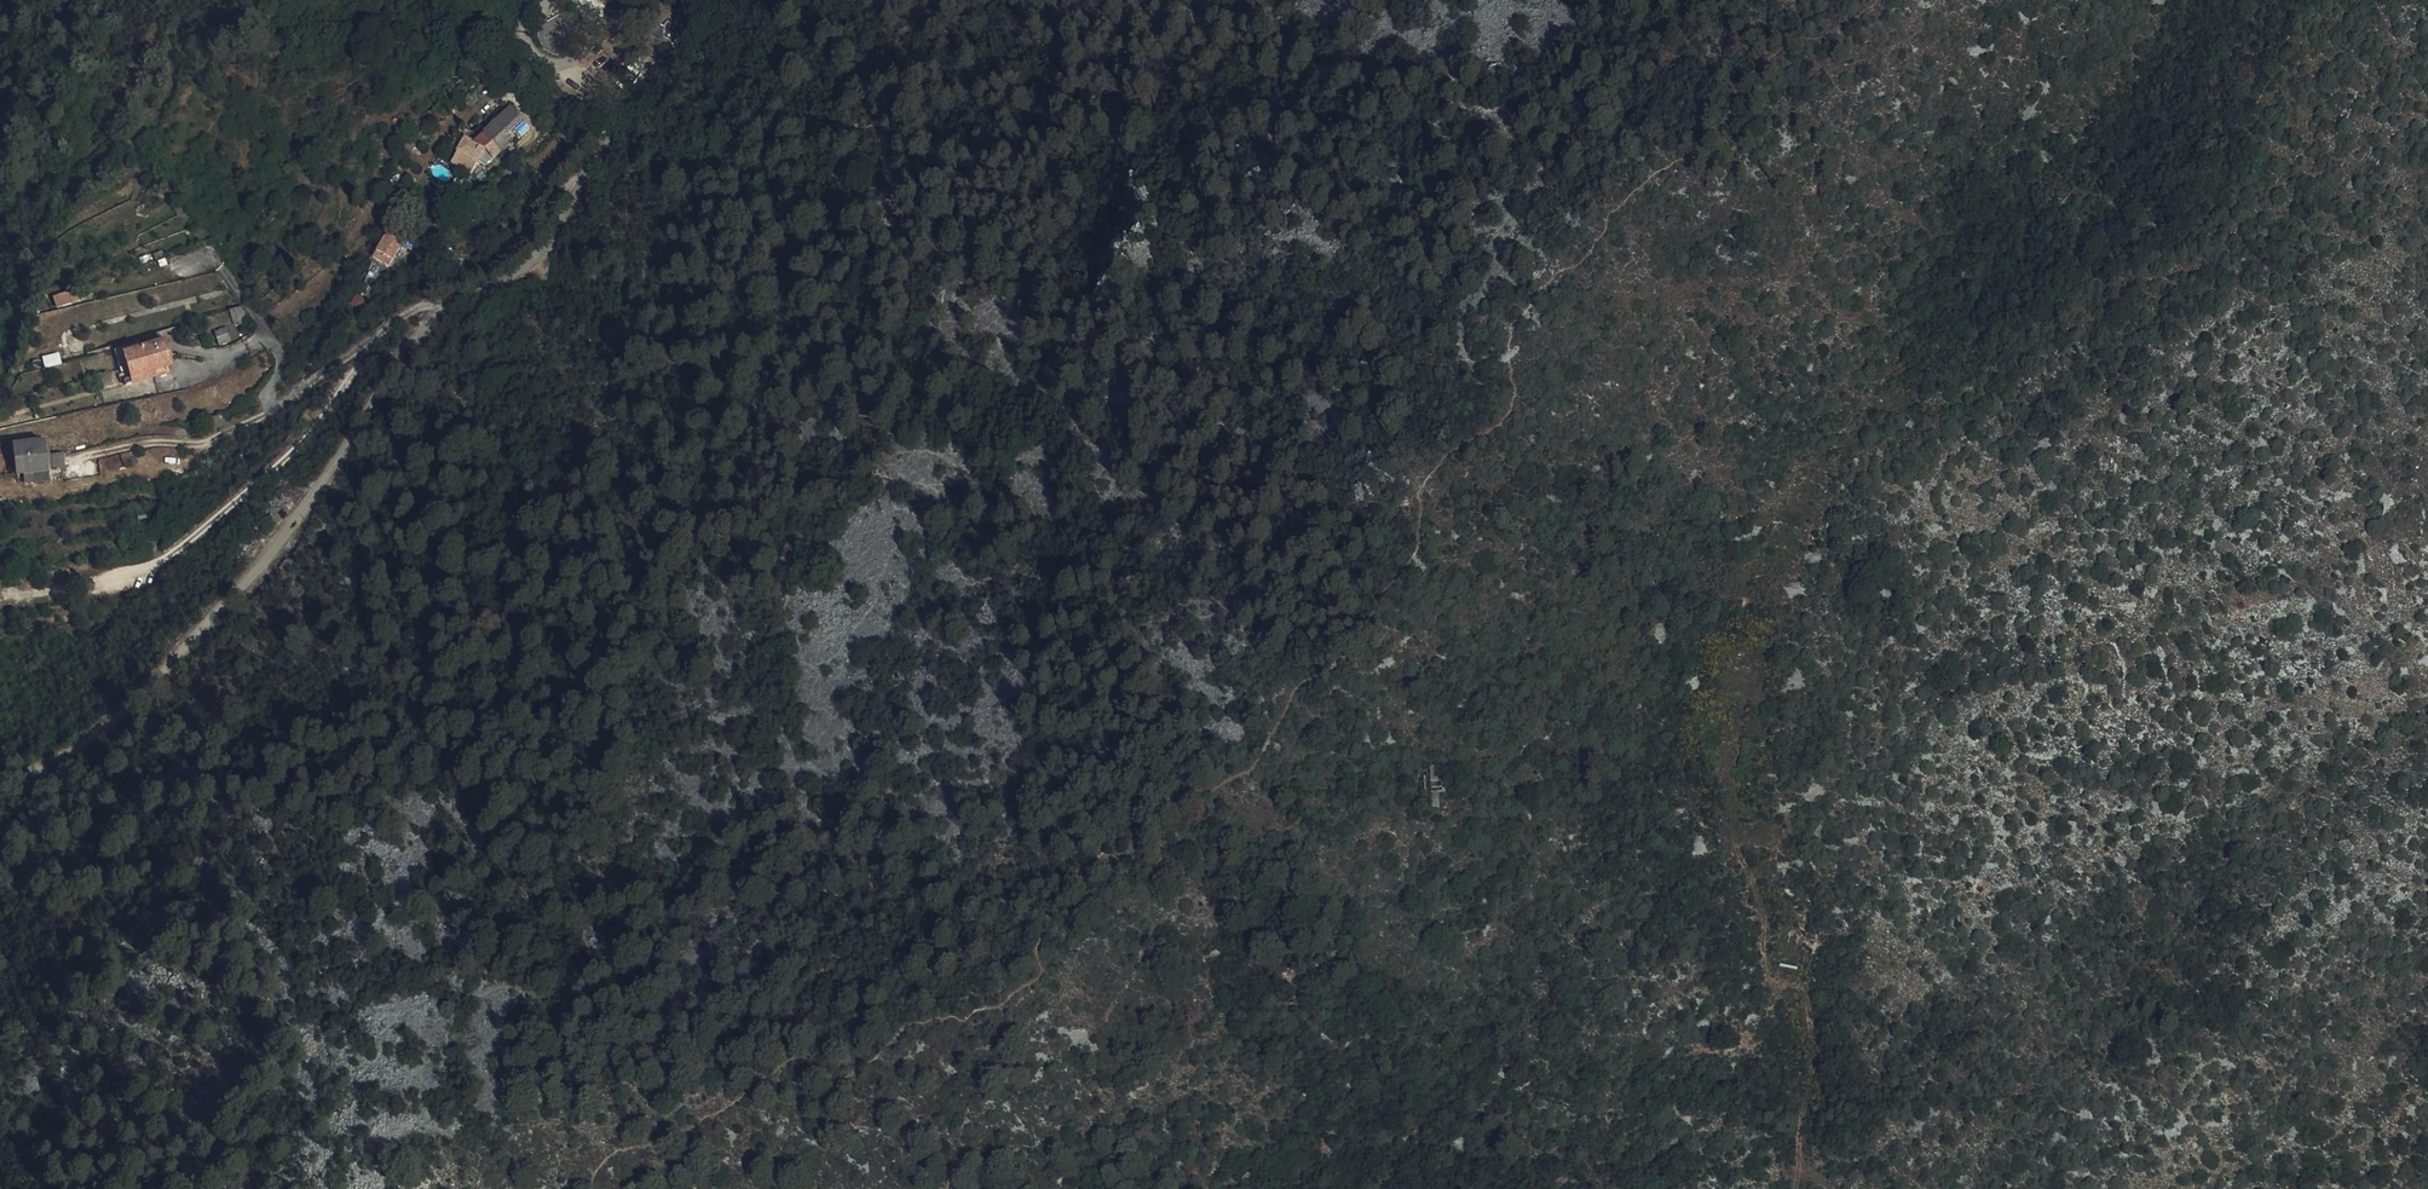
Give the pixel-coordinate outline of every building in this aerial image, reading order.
[(497,160),(494,157),(489,150),(493,147),(495,148),(509,135),(501,124),(471,147),(488,168),(497,160)] [(489,150),(494,157),(499,153),(495,148),(493,147),(489,150)] [(447,236),(462,225),(455,217),(441,228),(447,236)] [(377,272),(380,274),(389,260),(381,256),(386,248),(378,242),(358,270),(372,280),(377,272)] [(44,320),(59,319),(58,306),(43,307),(44,320)] [(227,341),(239,336),(231,323),(221,328),(227,341)] [(213,362),(223,357),(218,346),(208,350),(213,362)] [(122,400),(144,393),(143,388),(161,380),(151,354),(131,362),(127,355),(108,362),(122,400)] [(199,448),(217,440),(212,429),(194,437),(199,448)] [(50,467),(65,467),(65,453),(50,452),(50,467)] [(11,490),(35,488),(33,456),(0,460),(3,490),(11,490)] [(54,502),(72,499),(70,487),(52,489),(54,502)] [(37,498),(35,488),(11,490),(12,500),(37,498)] [(1442,767),(1424,768),(1426,792),(1443,791),(1442,767)] [(1433,806),(1440,805),(1439,790),(1432,791),(1433,806)]
